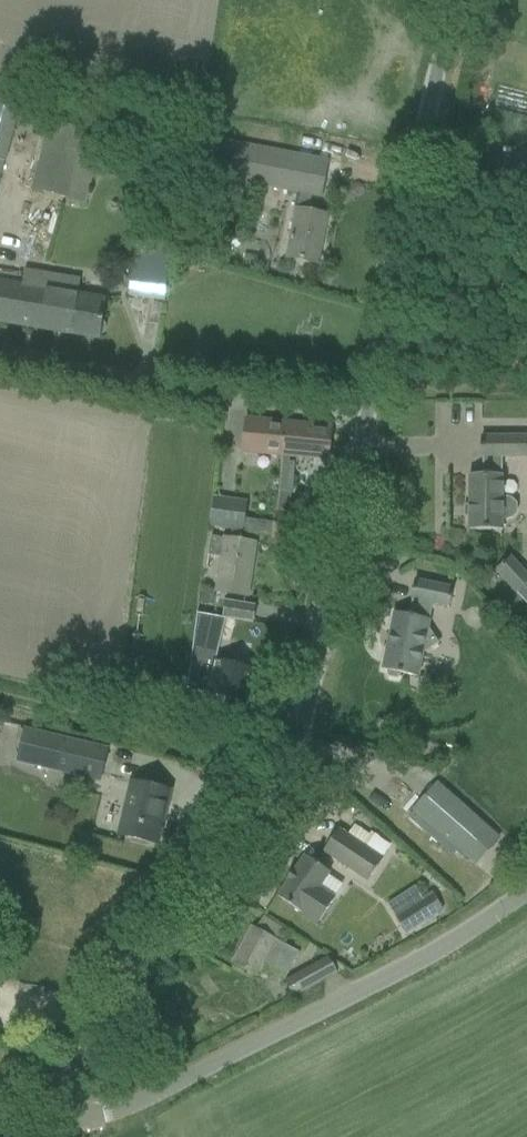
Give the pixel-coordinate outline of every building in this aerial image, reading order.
[(467,112),(481,116),(489,81),(475,77),(467,112)] [(22,107),(0,101),(0,185),(22,107)] [(32,189),(86,204),(104,138),(49,123),(32,189)] [(289,258),(318,264),(327,216),(310,213),(313,195),(321,197),(328,162),(226,142),(220,177),(302,193),(289,258)] [(526,189),(526,177),(524,176),(526,162),(489,156),(485,182),(526,189)] [(129,297),(166,300),(171,243),(134,240),(129,297)] [(245,254),(243,265),(257,267),(259,257),(245,254)] [(99,339),(106,300),(78,295),(22,286),(0,282),(0,322),(99,339)] [(244,451),(282,455),(285,439),(305,441),(306,426),(247,420),(244,451)] [(279,493),(292,494),(295,464),(290,464),(291,455),(306,457),(328,459),(331,428),(306,426),(305,441),(285,439),(282,455),(279,493)] [(503,530),(503,520),(509,520),(514,518),(518,513),(517,503),(514,499),(509,497),(503,497),(503,458),(526,458),(526,437),(482,437),(482,457),(483,457),(483,475),(470,475),(470,530),(503,530)] [(273,536),(272,538),(307,543),(311,517),(290,514),(289,514),(292,494),(279,493),(277,512),(275,522),(273,536)] [(214,497),(211,527),(232,530),(232,531),(244,533),(244,532),(273,536),(275,522),(246,519),(248,501),(214,497)] [(218,592),(248,596),(256,544),(212,537),(209,556),(223,558),(218,592)] [(526,603),(526,572),(512,556),(495,571),(516,594),(517,593),(526,603)] [(389,677),(397,678),(401,673),(418,677),(423,654),(439,643),(428,627),(434,603),(450,606),(453,589),(415,581),(412,598),(413,599),(410,616),(395,613),(384,670),(388,670),(389,677)] [(201,590),(200,605),(213,606),(215,591),(201,590)] [(226,618),(254,623),(257,605),(226,600),(223,618),(199,614),(198,615),(225,620),(226,618)] [(195,635),(222,639),(225,620),(198,615),(195,635)] [(193,655),(186,711),(220,719),(225,697),(244,702),(247,689),(252,690),(257,671),(235,666),(209,659),(193,655)] [(24,728),(16,763),(101,783),(109,748),(24,728)] [(171,790),(133,782),(120,836),(158,845),(171,790)] [(415,809),(467,855),(489,830),(437,784),(415,809)] [(325,849),(368,879),(382,859),(338,829),(325,849)] [(322,890),(333,874),(306,856),(278,897),(320,924),(336,899),(322,890)] [(445,909),(433,890),(423,896),(416,885),(388,903),(408,933),(445,909)] [(265,964),(288,976),(300,953),(252,927),(233,962),(259,975),(265,964)] [(316,962),(284,979),(293,996),(325,979),(316,962)] [(171,1010),(164,1015),(169,1021),(175,1015),(171,1010)]
